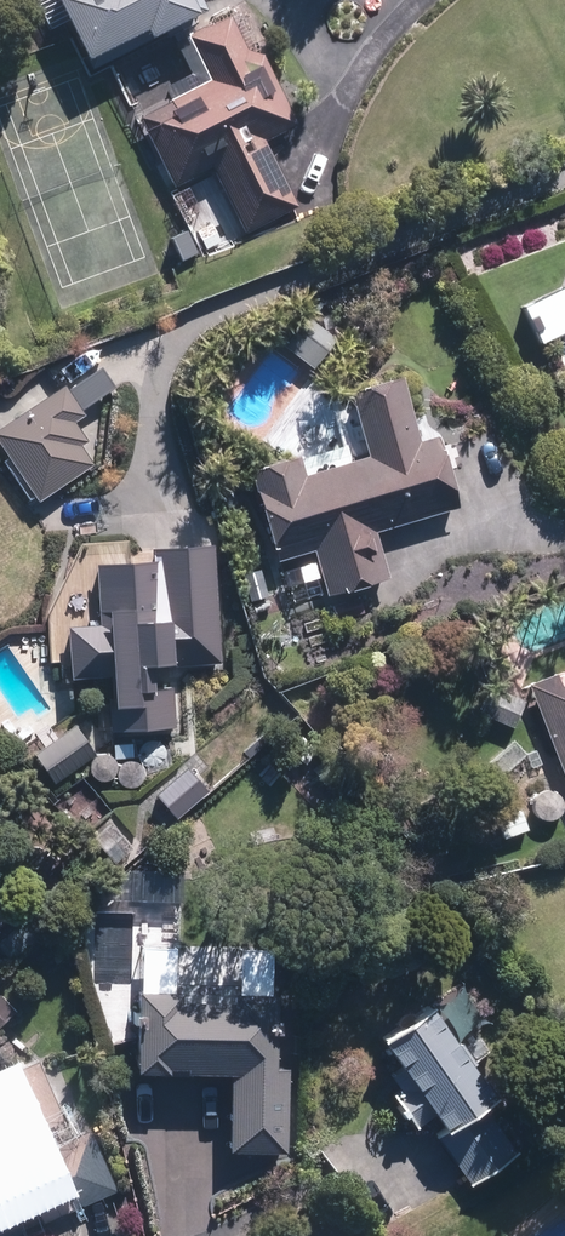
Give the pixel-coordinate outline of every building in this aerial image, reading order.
[(93,71),(229,8),(225,0),(61,0),(93,71)] [(300,129),(243,17),(186,46),(201,75),(134,110),(175,191),(214,171),(248,238),(303,210),(270,145),(300,129)] [(303,315),(282,343),(316,368),(337,339),(303,315)] [(99,367),(54,397),(16,421),(0,432),(0,458),(32,506),(101,461),(77,425),(119,398),(99,367)] [(298,452),(256,464),(283,559),(318,549),(331,593),(392,575),(380,534),(461,510),(439,433),(424,437),(404,370),(350,386),(371,456),(305,475),(298,452)] [(2,399),(16,421),(54,397),(40,375),(2,399)] [(97,623),(70,624),(71,677),(113,676),(114,730),(177,729),(176,685),(164,686),(163,656),(218,655),(217,604),(166,605),(166,561),(95,562),(97,623)] [(532,680),(564,772),(564,668),(532,680)] [(302,996),(146,984),(140,1066),(235,1073),(229,1149),(290,1154),(302,996)] [(536,1139),(434,1001),(380,1041),(403,1072),(383,1086),(417,1132),(431,1121),(477,1183),(536,1139)] [(119,1187),(91,1121),(63,1132),(33,1061),(0,1075),(0,1110),(5,1122),(0,1124),(0,1235),(3,1235),(119,1187)]
